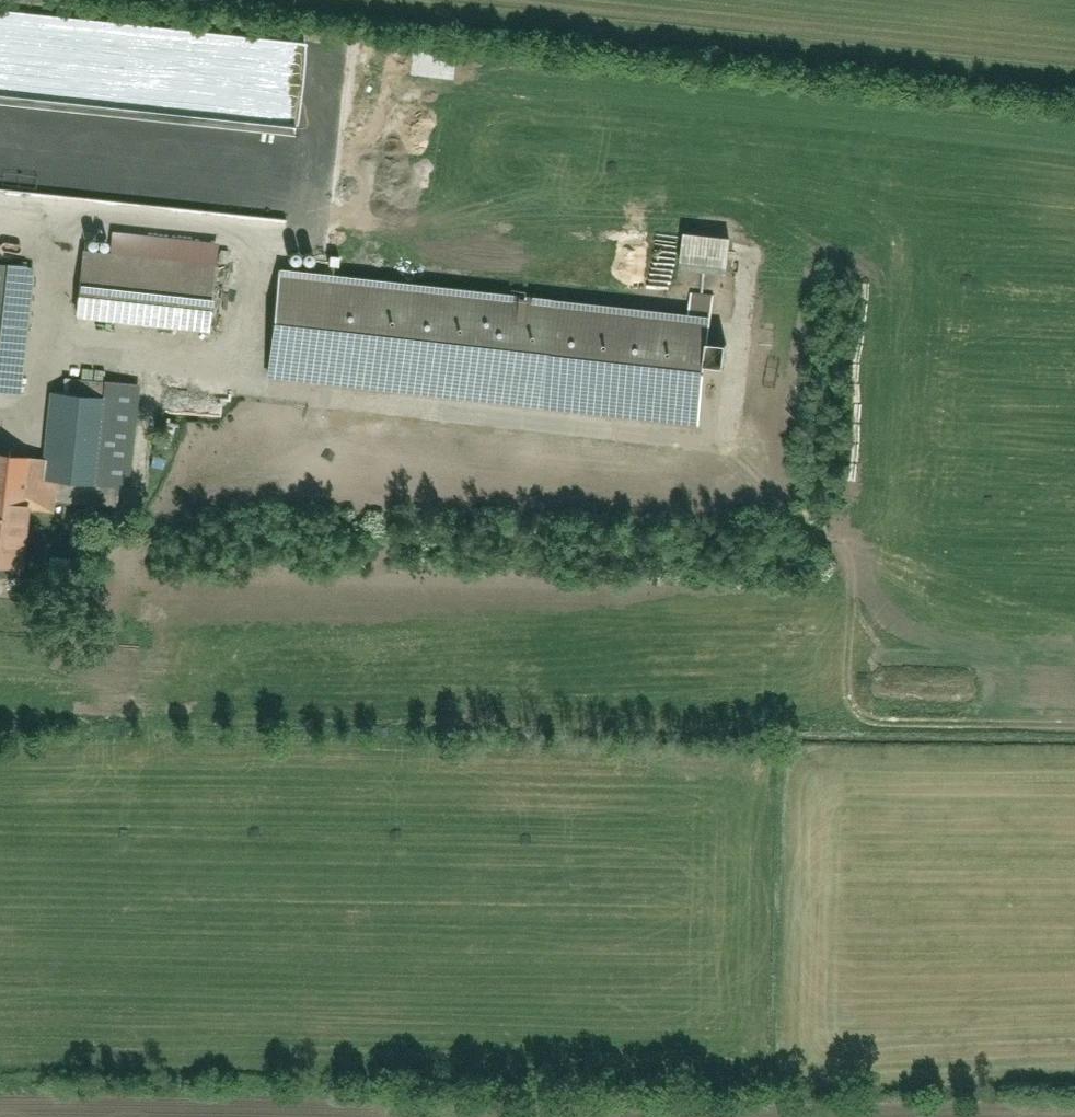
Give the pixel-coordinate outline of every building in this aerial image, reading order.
[(96,249),(88,318),(218,331),(225,262),(96,249)] [(20,397),(35,272),(0,268),(0,395),(20,397)] [(63,485),(98,488),(104,401),(54,397),(50,461),(0,458),(0,572),(29,574),(34,503),(62,505),(63,485)]
